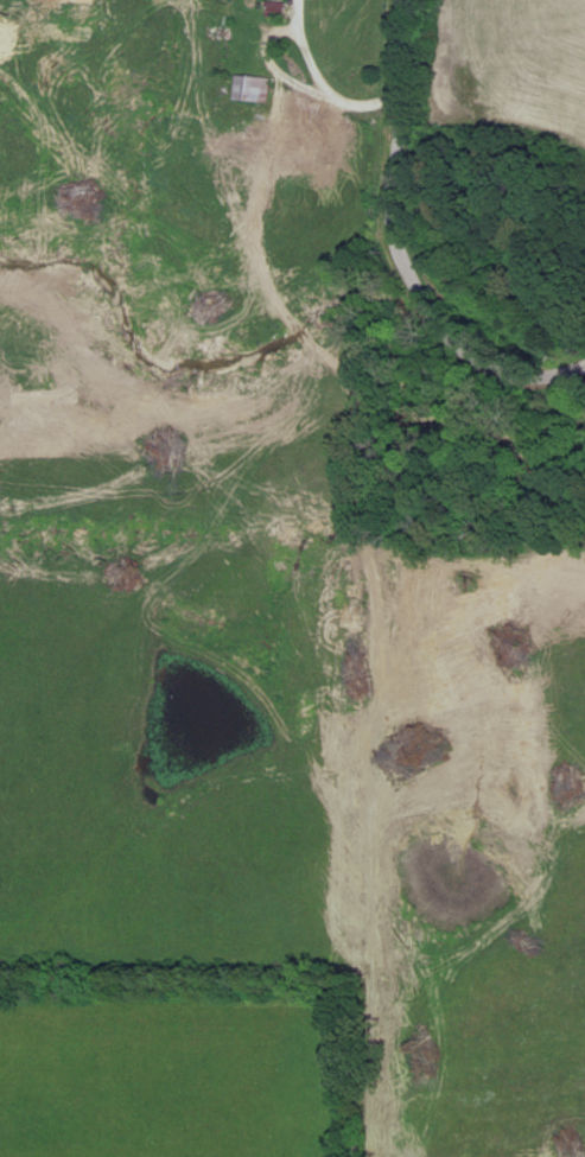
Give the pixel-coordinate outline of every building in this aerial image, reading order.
[(288,17),(288,4),(272,4),(272,18),(288,17)] [(274,78),(241,78),(241,103),(273,103),(274,78)]
